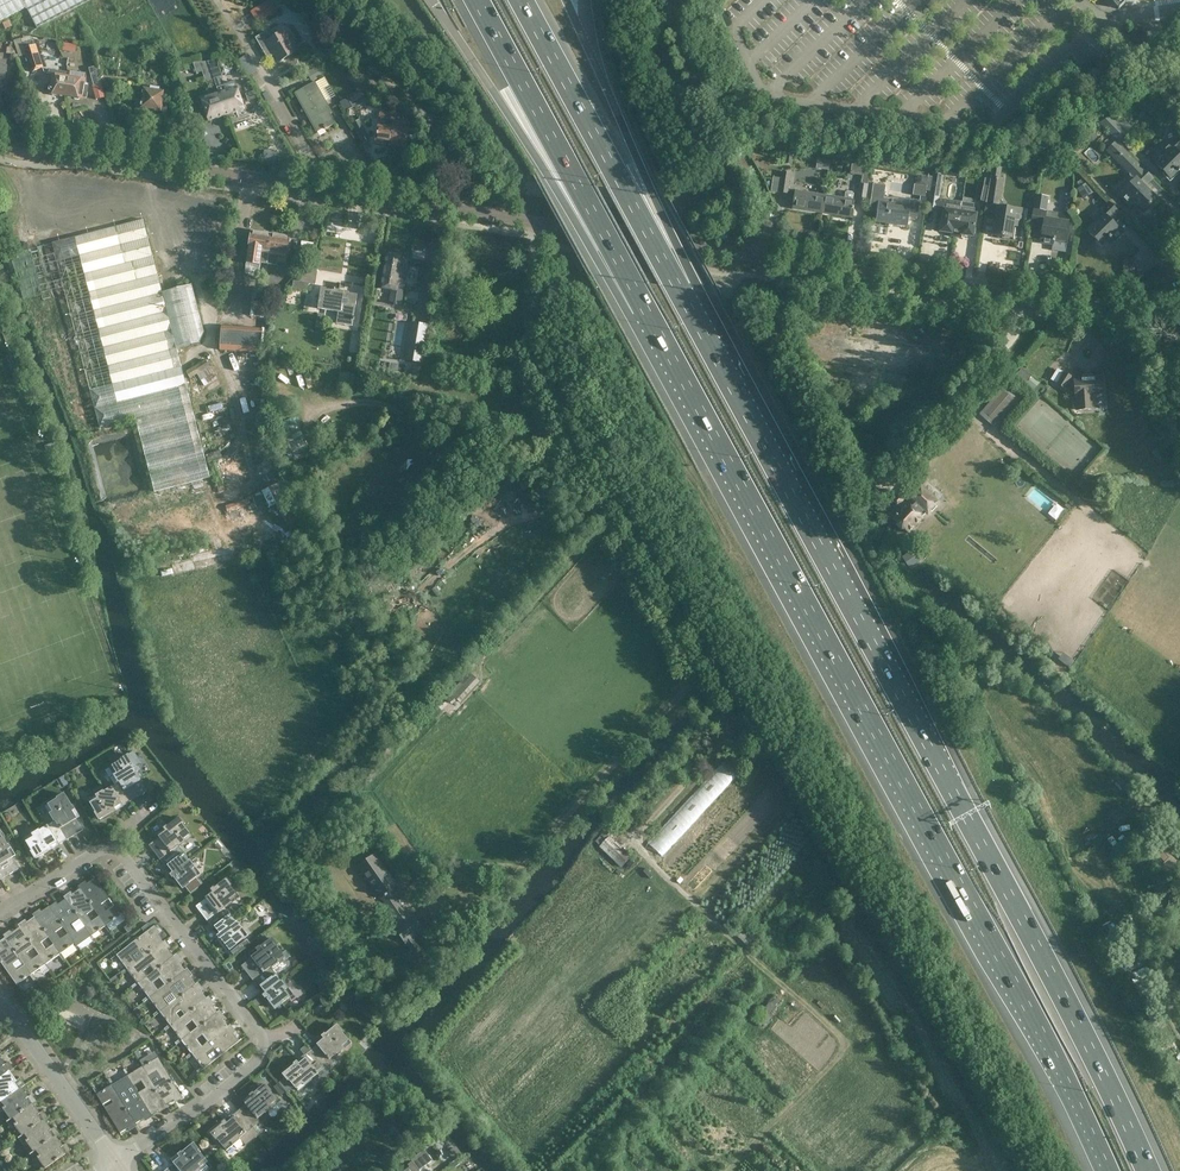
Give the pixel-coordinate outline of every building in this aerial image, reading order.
[(27,9),(36,28),(90,0),(0,0),(0,22),(27,9)] [(276,11),(270,0),(251,12),(258,22),(276,11)] [(1119,8),(1127,0),(1111,0),(1119,8)] [(1147,39),(1168,36),(1166,28),(1146,31),(1147,39)] [(267,31),(256,37),(266,55),(273,51),(279,61),(296,51),(284,31),(277,35),(276,33),(273,33),(269,35),(267,31)] [(77,45),(64,43),(63,50),(76,52),(77,45)] [(23,48),(31,72),(44,68),(36,44),(23,48)] [(218,62),(208,63),(214,79),(219,94),(226,114),(244,109),(243,107),(246,106),(244,100),(241,101),(237,88),(235,82),(222,86),(219,78),(223,77),(218,62)] [(208,63),(193,64),(196,73),(202,71),(206,82),(214,79),(208,63)] [(96,100),(105,98),(96,65),(89,67),(94,85),(92,85),(96,100)] [(318,65),(306,72),(311,81),(323,75),(318,65)] [(85,83),(87,73),(70,70),(69,77),(66,96),(83,99),(83,97),(86,98),(89,84),(85,83)] [(66,96),(69,77),(52,74),(50,87),(46,86),(45,91),(49,92),(49,94),(66,96)] [(315,83),(296,93),(317,131),(324,127),(325,129),(334,124),(328,114),(331,112),(315,83)] [(166,112),(168,103),(163,102),(164,91),(159,90),(160,87),(150,86),(150,89),(144,88),(141,101),(136,101),(135,107),(141,107),(140,109),(161,112),(161,111),(166,112)] [(352,106),(364,99),(360,91),(348,98),(352,106)] [(209,120),(226,114),(219,94),(202,100),(203,102),(200,103),(202,109),(205,107),(209,120)] [(355,106),(347,111),(350,118),(351,118),(359,114),(355,106)] [(396,114),(381,111),(376,143),(391,145),(391,146),(396,115),(396,114)] [(396,115),(391,146),(406,148),(410,121),(403,120),(404,116),(396,115)] [(1153,158),(1158,163),(1157,165),(1170,178),(1177,171),(1178,172),(1179,171),(1179,154),(1179,153),(1179,152),(1179,137),(1177,134),(1163,149),(1153,158)] [(1117,141),(1106,150),(1135,179),(1119,195),(1130,207),(1135,203),(1143,211),(1156,199),(1145,187),(1153,179),(1117,141)] [(1002,167),(993,166),(984,218),(996,220),(994,235),(1012,238),(1014,226),(1019,227),(1022,210),(1005,208),(1005,205),(1000,199),(1004,178),(1001,177),(1002,167)] [(783,172),(780,192),(788,193),(791,174),(783,172)] [(934,172),(928,207),(945,210),(941,232),(957,234),(961,212),(961,207),(962,202),(939,198),(943,174),(934,172)] [(1079,186),(1075,189),(1082,199),(1094,191),(1087,181),(1084,183),(1081,178),(1076,182),(1079,186)] [(873,184),(869,211),(879,213),(878,221),(907,226),(909,217),(917,218),(920,201),(911,200),(910,206),(891,203),(891,199),(884,198),(886,186),(873,184)] [(865,205),(868,186),(860,185),(857,204),(865,205)] [(985,201),(988,188),(980,186),(977,199),(985,201)] [(823,213),(825,195),(796,191),(793,208),(823,213)] [(852,199),(853,194),(852,192),(846,191),(844,193),(844,198),(825,195),(823,213),(852,218),(855,200),(852,199)] [(1034,210),(1044,211),(1046,200),(1035,198),(1034,210)] [(1113,241),(1122,232),(1110,221),(1119,212),(1109,202),(1099,211),(1104,216),(1088,232),(1101,245),(1109,238),(1110,240),(1111,238),(1113,241)] [(961,207),(957,234),(972,237),(976,215),(974,214),(974,210),(961,207)] [(1044,211),(1034,210),(1032,224),(1044,226),(1041,243),(1053,244),(1052,250),(1066,252),(1068,241),(1066,241),(1068,223),(1045,219),(1047,212),(1044,211)] [(162,293),(144,219),(53,242),(85,372),(99,426),(136,417),(155,491),(211,477),(178,348),(199,343),(204,332),(193,285),(162,293)] [(251,231),(245,273),(259,275),(260,263),(267,264),(271,234),(251,231)] [(271,234),(267,264),(277,265),(277,262),(286,263),(287,257),(290,237),(271,234)] [(404,256),(386,253),(380,287),(392,289),(391,294),(403,295),(409,261),(403,260),(404,256)] [(297,270),(299,257),(292,256),(290,269),(297,270)] [(318,269),(302,267),(300,282),(315,285),(318,269)] [(266,284),(265,290),(273,291),(271,299),(275,300),(283,289),(280,286),(266,284)] [(273,291),(265,290),(254,288),(251,308),(267,310),(268,304),(271,299),(273,291)] [(352,325),(357,295),(344,293),(344,292),(335,290),(335,288),(333,288),(333,290),(322,288),(318,309),(340,312),(338,323),(352,325)] [(301,302),(311,303),(312,293),(303,292),(301,302)] [(421,361),(426,325),(412,323),(406,359),(421,361)] [(259,346),(261,329),(225,325),(223,343),(259,346)] [(352,372),(341,371),(339,381),(350,383),(352,372)] [(1065,373),(1058,384),(1064,388),(1077,394),(1077,397),(1078,397),(1079,409),(1094,408),(1093,395),(1096,395),(1095,391),(1105,391),(1104,376),(1076,378),(1071,377),(1065,373)] [(1034,376),(1028,383),(1035,389),(1041,382),(1034,376)] [(411,393),(418,394),(420,380),(414,379),(411,393)] [(425,393),(432,394),(434,383),(427,382),(425,393)] [(1002,387),(984,408),(997,419),(1015,398),(1002,387)] [(268,398),(261,399),(264,419),(272,418),(268,398)] [(866,478),(872,484),(884,472),(878,466),(866,478)] [(311,536),(281,480),(262,490),(271,506),(277,503),(299,542),(311,536)] [(907,503),(893,518),(897,522),(897,525),(902,529),(905,529),(909,532),(922,517),(926,512),(928,513),(937,502),(921,487),(911,498),(912,499),(908,504),(907,503)] [(245,498),(225,505),(228,511),(243,506),(245,512),(252,510),(249,503),(255,501),(252,491),(249,492),(248,490),(247,491),(247,493),(244,494),(245,498)] [(1055,502),(1047,512),(1055,519),(1063,508),(1055,502)] [(172,563),(174,574),(195,569),(193,558),(172,563)] [(457,699),(461,702),(481,681),(473,674),(463,685),(460,682),(450,693),(451,693),(446,698),(453,704),(457,699)] [(121,781),(132,800),(148,791),(137,773),(140,771),(136,764),(141,761),(134,750),(126,755),(127,756),(114,764),(118,772),(115,774),(120,782),(121,781)] [(643,849),(657,862),(737,775),(723,762),(643,849)] [(132,800),(121,781),(120,782),(105,791),(102,786),(94,791),(97,796),(98,799),(91,803),(100,819),(132,800)] [(56,820),(67,839),(83,830),(71,809),(73,807),(65,794),(49,803),(53,811),(51,812),(55,820),(56,820)] [(1174,816),(1170,820),(1179,830),(1179,821),(1174,816)] [(160,859),(178,845),(186,840),(183,837),(190,832),(178,817),(166,826),(168,829),(149,844),(160,859)] [(34,838),(26,842),(36,858),(67,839),(56,820),(32,835),(34,838)] [(1155,834),(1160,839),(1170,829),(1165,824),(1155,834)] [(1,832),(0,833),(0,873),(3,878),(19,869),(12,857),(17,854),(11,845),(9,846),(1,832)] [(621,867),(631,856),(610,837),(600,847),(621,867)] [(1170,841),(1164,846),(1170,852),(1175,846),(1170,841)] [(178,845),(160,859),(183,888),(198,876),(192,869),(195,867),(178,845)] [(398,900),(391,891),(398,886),(375,854),(358,866),(381,898),(382,898),(396,918),(406,910),(399,900),(398,900)] [(1140,859),(1136,855),(1128,864),(1132,868),(1140,859)] [(107,926),(107,925),(120,917),(124,922),(126,920),(96,878),(81,888),(107,926)] [(208,921),(226,907),(234,901),(231,898),(238,893),(227,879),(214,888),(216,891),(197,906),(208,921)] [(107,926),(81,888),(66,898),(92,936),(93,935),(105,927),(109,932),(111,931),(107,925),(107,926)] [(66,898),(52,909),(78,946),(91,937),(95,943),(97,941),(93,935),(92,936),(66,898)] [(78,946),(52,909),(50,906),(35,917),(61,954),(62,953),(74,944),(78,950),(80,949),(78,946)] [(226,907),(208,921),(230,949),(245,937),(240,930),(243,928),(226,907)] [(406,910),(396,918),(401,925),(395,928),(405,942),(406,941),(412,949),(417,945),(420,950),(421,949),(412,937),(423,930),(414,916),(411,918),(406,910)] [(61,954),(35,917),(21,927),(47,964),(60,955),(64,960),(66,959),(62,953),(61,954)] [(21,927),(6,937),(32,974),(33,974),(45,965),(49,971),(51,969),(47,964),(21,927)] [(127,969),(163,941),(153,927),(116,955),(126,968),(121,972),(123,973),(128,969),(127,969)] [(6,937),(0,941),(0,960),(17,985),(31,975),(35,981),(37,980),(33,974),(32,974),(6,937)] [(283,952),(272,937),(260,947),(262,950),(242,965),(254,980),(272,966),(274,968),(291,955),(286,949),(283,952)] [(138,983),(174,955),(163,941),(127,969),(128,969),(137,982),(131,986),(133,988),(136,986),(139,984),(138,983)] [(149,997),(185,969),(174,955),(138,983),(139,984),(140,986),(148,996),(143,1001),(144,1002),(150,998),(149,997)] [(288,987),(274,968),(272,966),(254,980),(259,986),(275,1008),(290,996),(285,989),(288,987)] [(160,1012),(196,983),(185,969),(149,997),(150,998),(159,1010),(153,1014),(155,1017),(161,1012),(160,1012)] [(171,1026),(207,998),(196,983),(160,1012),(161,1012),(170,1025),(165,1029),(166,1031),(172,1026),(171,1026)] [(1138,995),(1144,1005),(1147,1003),(1142,993),(1138,995)] [(182,1040),(218,1012),(207,998),(171,1026),(172,1026),(181,1038),(175,1043),(177,1045),(182,1041),(182,1040)] [(760,1002),(749,1014),(762,1026),(773,1014),(760,1002)] [(193,1054),(229,1026),(218,1012),(182,1040),(182,1041),(192,1053),(186,1057),(188,1059),(194,1055),(193,1054)] [(328,1070),(338,1061),(334,1056),(344,1048),(341,1045),(349,1038),(337,1024),(325,1034),(327,1037),(311,1050),(325,1067),(326,1067),(328,1070)] [(193,1054),(194,1055),(203,1067),(197,1071),(199,1073),(241,1041),(229,1026),(193,1054)] [(304,1085),(325,1067),(311,1050),(284,1073),(296,1088),(302,1083),(304,1085)] [(10,1071),(14,1069),(8,1061),(5,1063),(0,1057),(0,1079),(10,1071)] [(143,1066),(167,1105),(182,1096),(158,1057),(145,1065),(141,1059),(139,1061),(143,1067),(143,1066)] [(152,1114),(167,1105),(143,1066),(143,1067),(130,1075),(126,1069),(124,1070),(127,1076),(128,1076),(152,1114)] [(25,1085),(20,1077),(17,1080),(10,1071),(0,1079),(0,1103),(22,1088),(25,1085)] [(137,1124),(152,1114),(128,1076),(127,1076),(115,1084),(111,1078),(109,1080),(112,1085),(113,1085),(137,1124)] [(121,1134),(137,1124),(113,1085),(112,1085),(99,1094),(95,1088),(93,1089),(121,1134)] [(255,1097),(239,1110),(254,1127),(261,1122),(259,1119),(273,1107),(271,1105),(277,1099),(265,1085),(253,1095),(255,1097)] [(33,1104),(37,1101),(32,1094),(28,1096),(22,1088),(0,1103),(0,1112),(4,1109),(9,1117),(5,1120),(7,1122),(33,1104)] [(45,1120),(49,1117),(43,1110),(40,1113),(33,1104),(7,1122),(12,1128),(16,1126),(21,1133),(17,1136),(19,1139),(45,1120)] [(245,1144),(258,1134),(253,1128),(254,1127),(239,1110),(212,1133),(224,1147),(230,1142),(232,1145),(240,1139),(245,1144)] [(31,1155),(57,1136),(61,1134),(55,1126),(51,1129),(45,1120),(19,1139),(23,1144),(27,1142),(32,1149),(28,1152),(31,1155)] [(31,1155),(35,1161),(39,1159),(44,1166),(40,1169),(42,1170),(43,1170),(72,1150),(67,1143),(63,1145),(57,1136),(31,1155)] [(205,1142),(210,1148),(216,1144),(211,1137),(205,1142)] [(199,1147),(204,1153),(210,1149),(205,1142),(199,1147)] [(167,1170),(196,1170),(200,1167),(198,1165),(205,1159),(193,1144),(181,1154),(184,1157),(167,1170)] [(418,1170),(432,1159),(424,1148),(411,1158),(412,1160),(407,1163),(409,1165),(403,1170),(419,1170),(418,1170)]
